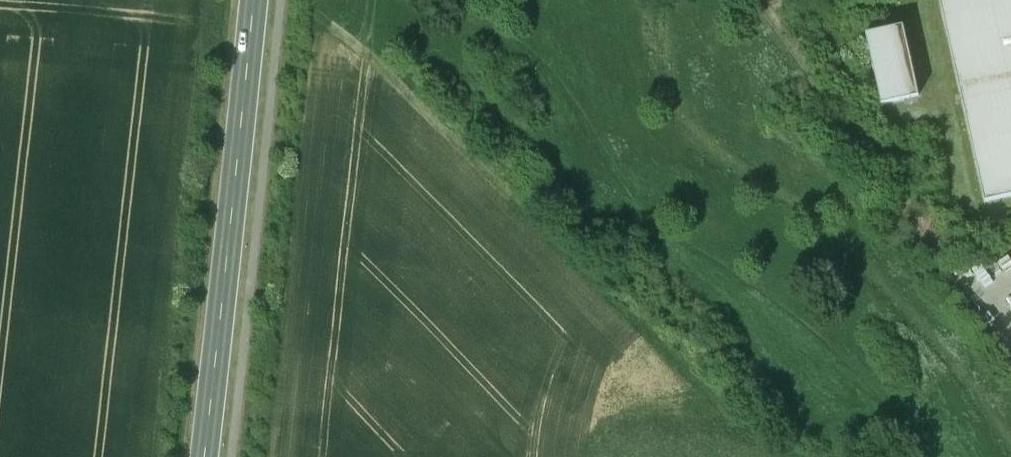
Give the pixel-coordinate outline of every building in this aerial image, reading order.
[(984,201),(1010,195),(1010,0),(940,0),(984,201)] [(903,25),(865,34),(881,105),(919,96),(903,25)]
